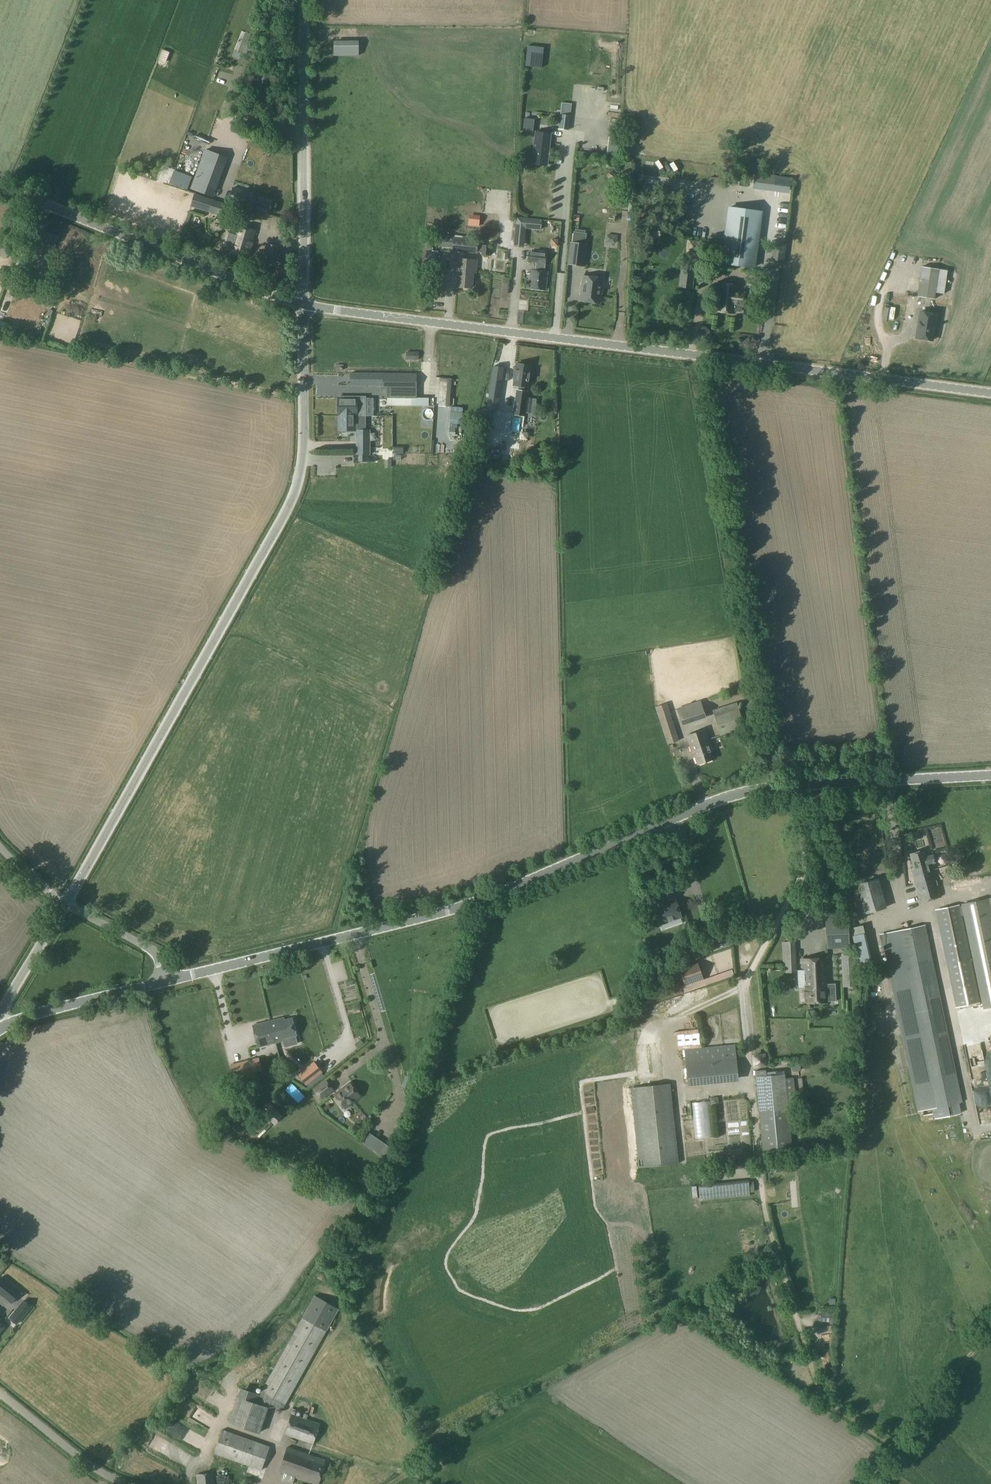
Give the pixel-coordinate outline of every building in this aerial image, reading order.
[(237,52),(248,57),(248,56),(255,59),(259,50),(252,47),(256,36),(246,32),(237,52)] [(334,56),(359,56),(359,41),(334,41),(334,56)] [(170,54),(163,51),(159,62),(166,65),(170,54)] [(523,70),(540,70),(540,55),(523,54),(523,70)] [(569,130),(570,116),(560,115),(559,129),(569,130)] [(551,134),(536,132),(532,164),(547,165),(551,134)] [(191,188),(210,195),(224,157),(205,150),(191,188)] [(268,215),(272,201),(233,189),(229,204),(268,215)] [(227,205),(210,200),(207,211),(224,215),(227,205)] [(728,212),(721,263),(753,268),(760,216),(728,212)] [(478,227),(479,218),(469,217),(468,226),(478,227)] [(248,258),(255,231),(238,227),(230,253),(248,258)] [(19,246),(24,233),(14,229),(9,242),(8,245),(17,249),(19,246)] [(477,252),(478,242),(463,240),(464,236),(454,235),(452,250),(477,252)] [(780,259),(782,242),(772,240),(770,257),(780,259)] [(282,248),(266,243),(260,263),(276,267),(282,248)] [(583,266),(586,245),(571,243),(568,264),(583,266)] [(545,265),(546,253),(529,251),(528,263),(545,265)] [(72,270),(76,260),(63,255),(59,265),(72,270)] [(21,257),(18,266),(32,271),(35,262),(21,257)] [(475,273),(476,261),(459,259),(457,287),(471,288),(472,273),(475,273)] [(934,298),(939,268),(922,266),(917,296),(934,298)] [(682,267),(680,287),(692,289),(694,269),(682,267)] [(545,289),(547,273),(531,271),(529,287),(545,289)] [(583,276),(580,301),(599,303),(602,278),(583,276)] [(737,291),(738,286),(718,283),(715,311),(734,314),(734,310),(741,311),(743,292),(737,291)] [(80,297),(88,300),(90,292),(82,290),(80,297)] [(899,318),(909,318),(909,301),(899,301),(899,318)] [(936,325),(938,314),(920,311),(916,337),(932,340),(934,325),(936,325)] [(406,359),(414,359),(414,351),(406,351),(406,359)] [(519,386),(518,391),(524,391),(525,387),(527,387),(530,366),(516,364),(514,385),(519,386)] [(486,409),(494,410),(493,417),(501,417),(503,402),(499,401),(504,368),(493,366),(486,409)] [(416,373),(350,373),(349,385),(383,386),(383,391),(387,391),(387,396),(416,396),(416,391),(416,373)] [(525,408),(527,392),(524,391),(518,391),(517,391),(515,406),(515,407),(514,414),(524,415),(525,408)] [(339,416),(365,416),(364,409),(357,409),(356,397),(338,397),(338,416),(339,416)] [(535,416),(537,401),(528,400),(526,414),(535,416)] [(369,430),(365,430),(365,416),(339,416),(339,431),(357,431),(357,455),(358,455),(358,462),(367,462),(367,455),(369,455),(369,430)] [(683,726),(705,718),(700,701),(677,709),(683,726)] [(667,744),(678,741),(666,703),(655,707),(667,744)] [(719,737),(746,728),(739,708),(713,716),(719,737)] [(713,759),(710,751),(712,750),(705,730),(686,736),(691,752),(693,751),(697,764),(713,759)] [(933,870),(931,864),(934,863),(932,855),(926,857),(924,849),(909,854),(912,863),(910,864),(911,869),(910,869),(920,902),(941,896),(933,870)] [(957,883),(969,880),(967,873),(955,876),(957,883)] [(865,914),(886,908),(878,878),(856,884),(865,914)] [(961,904),(983,1009),(990,1007),(990,898),(961,904)] [(660,924),(681,917),(675,900),(654,907),(660,924)] [(955,1007),(980,1002),(959,904),(935,909),(955,1007)] [(826,947),(850,946),(848,915),(847,914),(824,915),(826,947)] [(961,1102),(925,925),(881,934),(918,1111),(933,1108),(935,1119),(960,1113),(958,1103),(961,1102)] [(783,966),(796,966),(795,941),(781,942),(783,966)] [(856,986),(856,970),(855,954),(841,954),(842,987),(856,986)] [(801,1003),(829,1002),(829,1001),(836,1001),(835,984),(829,984),(828,958),(800,959),(800,963),(801,962),(802,969),(804,969),(805,987),(800,987),(801,993),(797,994),(796,995),(796,1001),(801,1001),(801,1003)] [(687,991),(704,985),(696,961),(678,967),(687,991)] [(668,997),(682,993),(679,983),(664,988),(668,997)] [(284,1040),(283,1038),(296,1035),(292,1017),(278,1020),(278,1019),(253,1025),(258,1046),(284,1040)] [(421,1025),(408,1037),(412,1041),(426,1029),(421,1025)] [(154,1048),(161,1055),(174,1043),(167,1035),(154,1048)] [(952,1041),(956,1056),(962,1055),(958,1040),(952,1041)] [(734,1045),(685,1050),(688,1083),(738,1078),(734,1045)] [(959,1075),(965,1074),(962,1057),(956,1058),(959,1075)] [(232,1078),(254,1072),(251,1059),(228,1065),(232,1078)] [(314,1062),(298,1075),(306,1084),(322,1072),(314,1062)] [(986,1083),(990,1082),(990,1070),(982,1073),(986,1083)] [(763,1155),(792,1152),(785,1074),(756,1077),(763,1155)] [(410,1090),(413,1078),(412,1077),(405,1075),(405,1077),(401,1088),(410,1090)] [(332,1089),(326,1081),(315,1090),(321,1098),(332,1089)] [(707,1082),(707,1090),(739,1089),(739,1081),(707,1082)] [(350,1083),(335,1095),(345,1108),(359,1096),(350,1083)] [(670,1084),(629,1088),(638,1168),(678,1163),(670,1084)] [(323,1104),(332,1098),(330,1095),(321,1101),(323,1104)] [(697,1108),(699,1143),(711,1142),(709,1107),(697,1108)] [(691,1125),(680,1125),(681,1142),(692,1141),(691,1125)] [(729,1145),(729,1154),(740,1154),(739,1144),(729,1145)] [(748,1182),(699,1187),(700,1197),(749,1192),(748,1182)] [(0,1283),(0,1290),(11,1299),(16,1292),(2,1281),(0,1283)] [(326,1331),(338,1309),(315,1296),(255,1402),(251,1401),(238,1396),(229,1423),(258,1433),(267,1406),(266,1406),(268,1402),(282,1409),(326,1331)] [(23,1302),(12,1318),(18,1322),(29,1306),(23,1302)] [(320,1424),(291,1414),(284,1434),(313,1445),(320,1424)] [(222,1429),(213,1454),(261,1471),(270,1446),(222,1429)] [(285,1473),(282,1480),(292,1483),(294,1477),(314,1483),(318,1483),(326,1460),(288,1447),(279,1471),(285,1473)] [(214,1473),(196,1475),(197,1483),(215,1483),(214,1473)]
